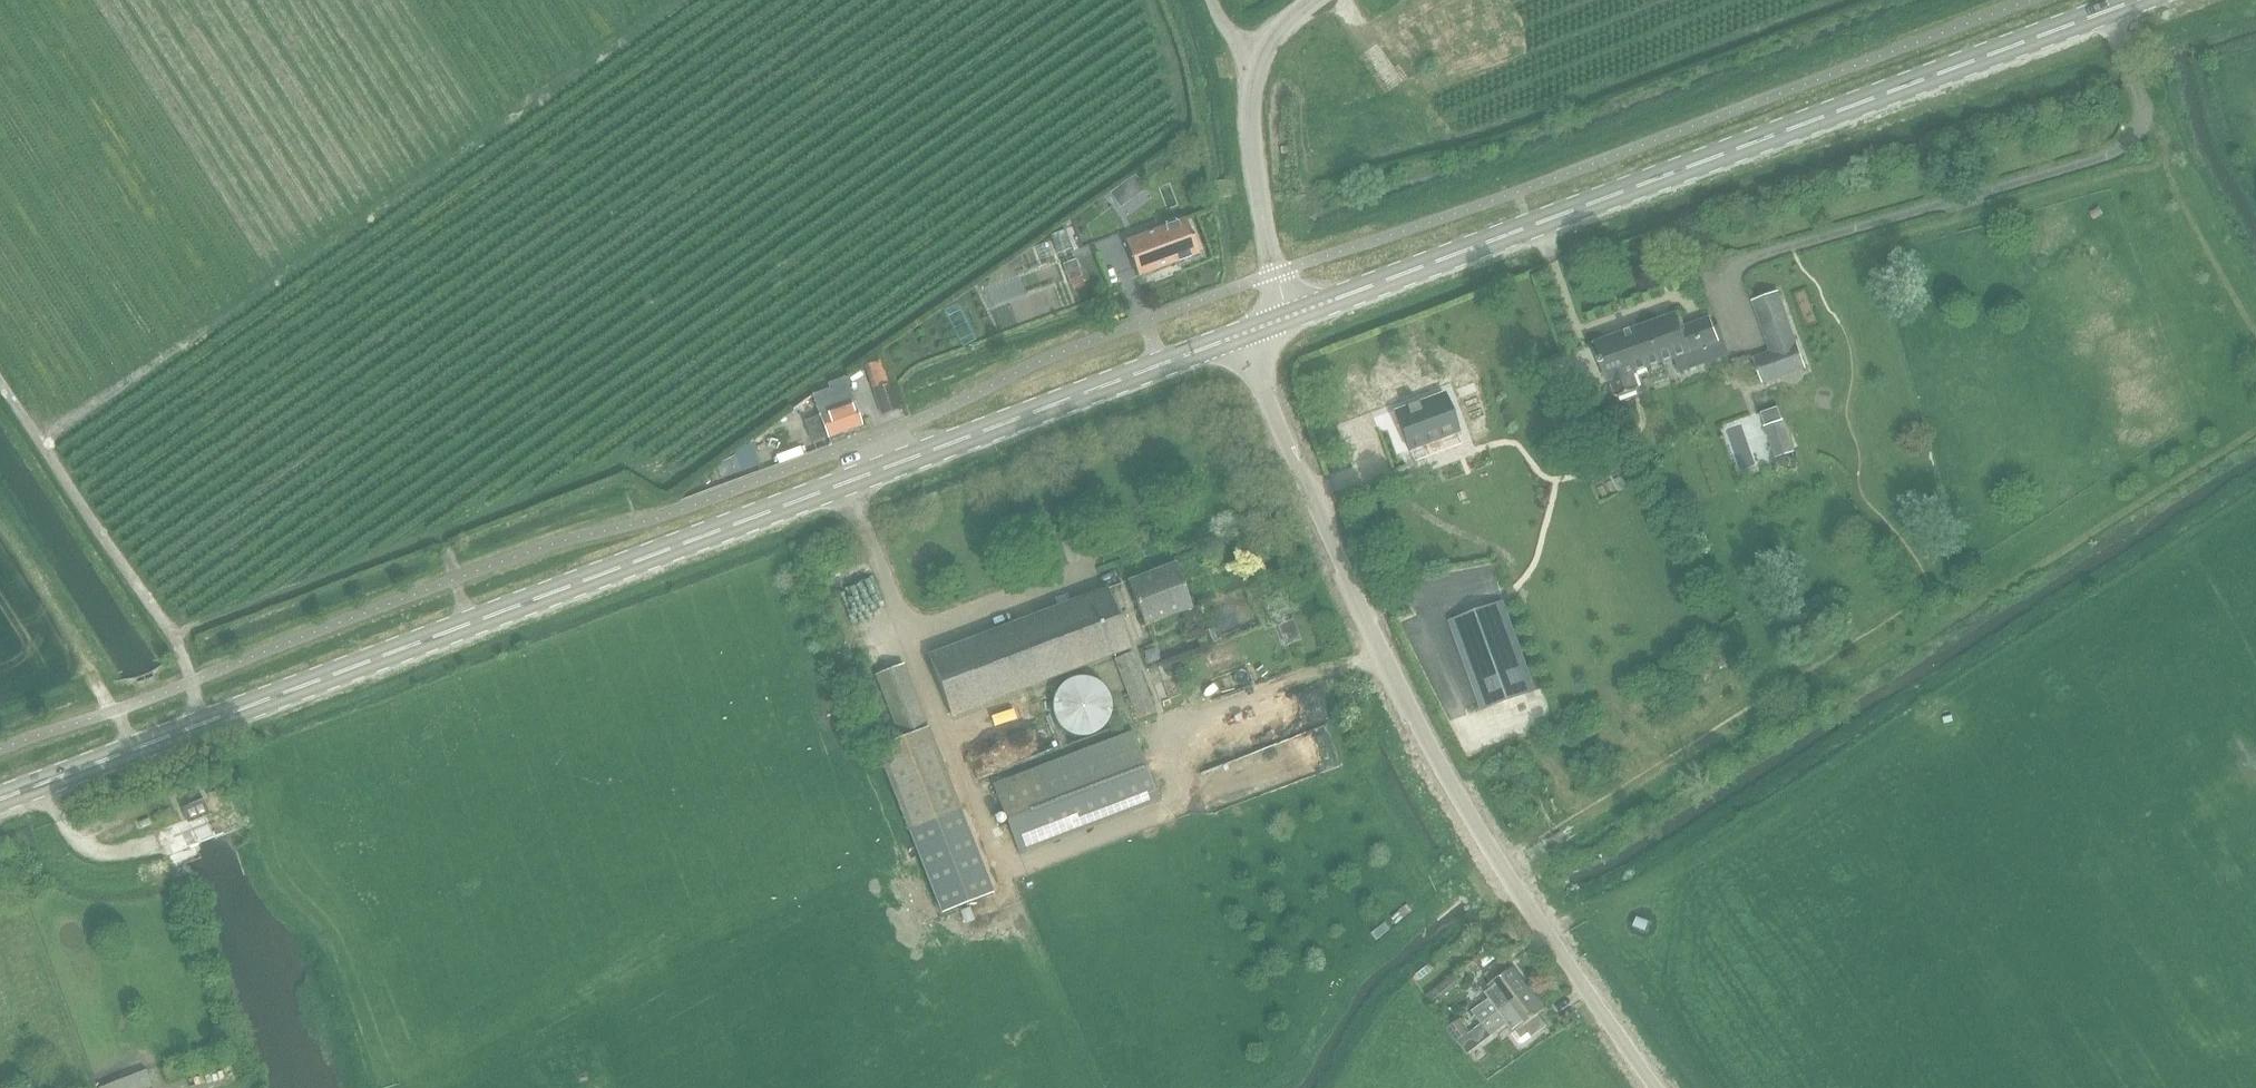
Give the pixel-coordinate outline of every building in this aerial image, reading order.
[(1138,276),(1199,253),(1185,218),(1125,240),(1138,276)] [(1047,229),(1054,248),(1069,242),(1062,223),(1047,229)] [(1075,259),(1063,264),(1069,280),(1081,275),(1075,259)] [(1806,362),(1779,290),(1757,298),(1777,350),(1761,356),(1767,376),(1806,362)] [(1673,314),(1592,344),(1606,382),(1610,380),(1616,398),(1639,389),(1633,372),(1675,357),(1679,369),(1709,359),(1707,352),(1726,345),(1720,329),(1715,315),(1708,318),(1679,328),(1673,314)] [(887,372),(869,378),(873,389),(890,383),(887,372)] [(813,441),(828,436),(828,437),(862,425),(845,378),(829,384),(830,387),(813,394),(820,415),(806,420),(813,441)] [(873,389),(882,414),(899,408),(890,383),(873,389)] [(1444,393),(1394,412),(1408,448),(1458,429),(1444,393)] [(1719,418),(1731,467),(1752,462),(1740,413),(1719,418)] [(1785,419),(1768,425),(1778,453),(1795,447),(1785,419)] [(728,458),(716,463),(721,476),(758,462),(748,443),(728,458)] [(1345,467),(1350,483),(1371,477),(1366,461),(1345,467)] [(1145,625),(1192,607),(1175,562),(1128,580),(1145,625)] [(1449,572),(1424,574),(1426,593),(1486,588),(1484,562),(1448,565),(1449,572)] [(1107,588),(1105,588),(1105,589),(928,656),(929,657),(950,714),(1129,646),(1107,588)] [(1482,709),(1534,690),(1502,602),(1450,621),(1482,709)] [(1289,619),(1274,625),(1279,638),(1294,631),(1289,619)] [(1138,718),(1154,712),(1132,652),(1115,658),(1138,718)] [(898,733),(925,722),(904,665),(876,675),(898,733)] [(1110,713),(1111,706),(1109,697),(1107,693),(1104,688),(1100,685),(1096,682),(1089,679),(1085,679),(1078,679),(1072,681),(1064,686),(1060,690),(1057,696),(1056,700),(1055,706),(1055,711),(1057,717),(1062,725),(1066,729),(1071,732),(1077,734),(1082,734),(1088,734),(1092,733),(1098,730),(1102,726),(1106,722),(1108,718),(1110,713)] [(1268,702),(1266,695),(1197,720),(1209,755),(1327,713),(1317,685),(1268,702)] [(1294,739),(1305,756),(1327,742),(1317,725),(1294,739)] [(926,726),(876,746),(910,830),(960,810),(926,726)] [(1020,852),(1158,800),(1132,731),(994,784),(1020,852)] [(1242,781),(1224,787),(1215,761),(1196,768),(1207,799),(1244,787),(1242,781)] [(187,822),(209,814),(203,799),(182,807),(187,822)] [(994,894),(960,810),(910,830),(941,915),(994,894)] [(1482,1023),(1528,988),(1513,968),(1483,989),(1490,998),(1473,1010),(1482,1023)] [(1440,985),(1426,996),(1431,1002),(1445,991),(1440,985)] [(1522,1043),(1531,1037),(1546,1026),(1537,1013),(1543,1008),(1531,992),(1528,988),(1482,1023),(1491,1035),(1507,1023),(1514,1032),(1512,1034),(1518,1043),(1522,1043)] [(1458,1040),(1469,1032),(1459,1019),(1448,1027),(1458,1040)] [(1467,1053),(1478,1045),(1469,1032),(1458,1040),(1467,1053)] [(98,1087),(99,1087),(140,1087),(150,1084),(145,1070),(98,1087)]
